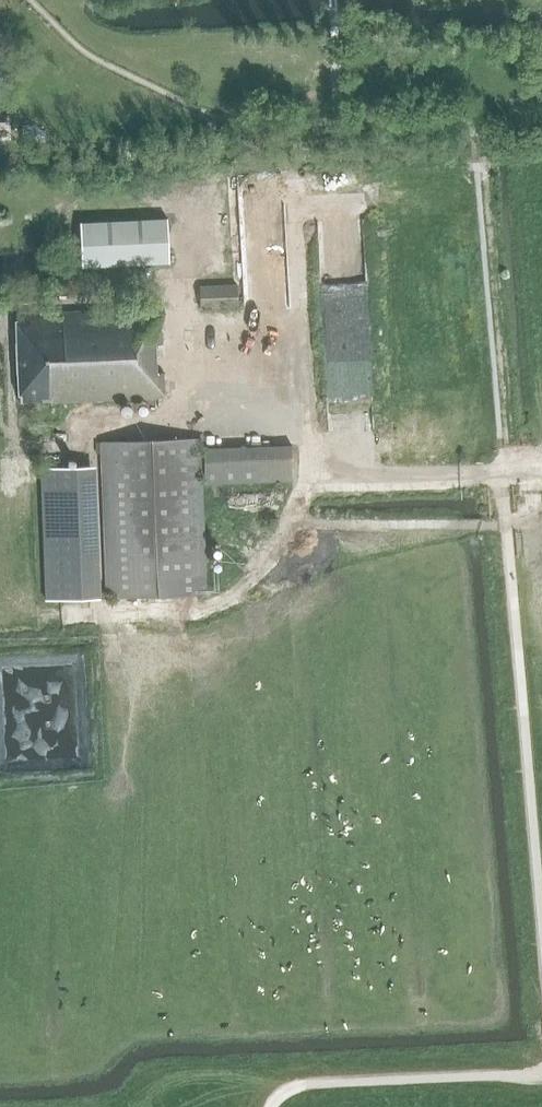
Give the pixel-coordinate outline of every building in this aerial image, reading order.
[(83,267),(171,263),(169,219),(82,223),(83,267)] [(202,309),(239,307),(238,285),(201,287),(202,309)] [(157,333),(157,308),(17,314),(21,402),(166,396),(164,363),(156,363),(156,345),(164,345),(164,344),(163,344),(163,332),(157,333)] [(109,597),(197,594),(207,593),(201,439),(103,442),(109,597)] [(206,484),(295,480),(293,445),(205,449),(206,484)] [(48,599),(91,598),(86,464),(43,466),(48,599)]
